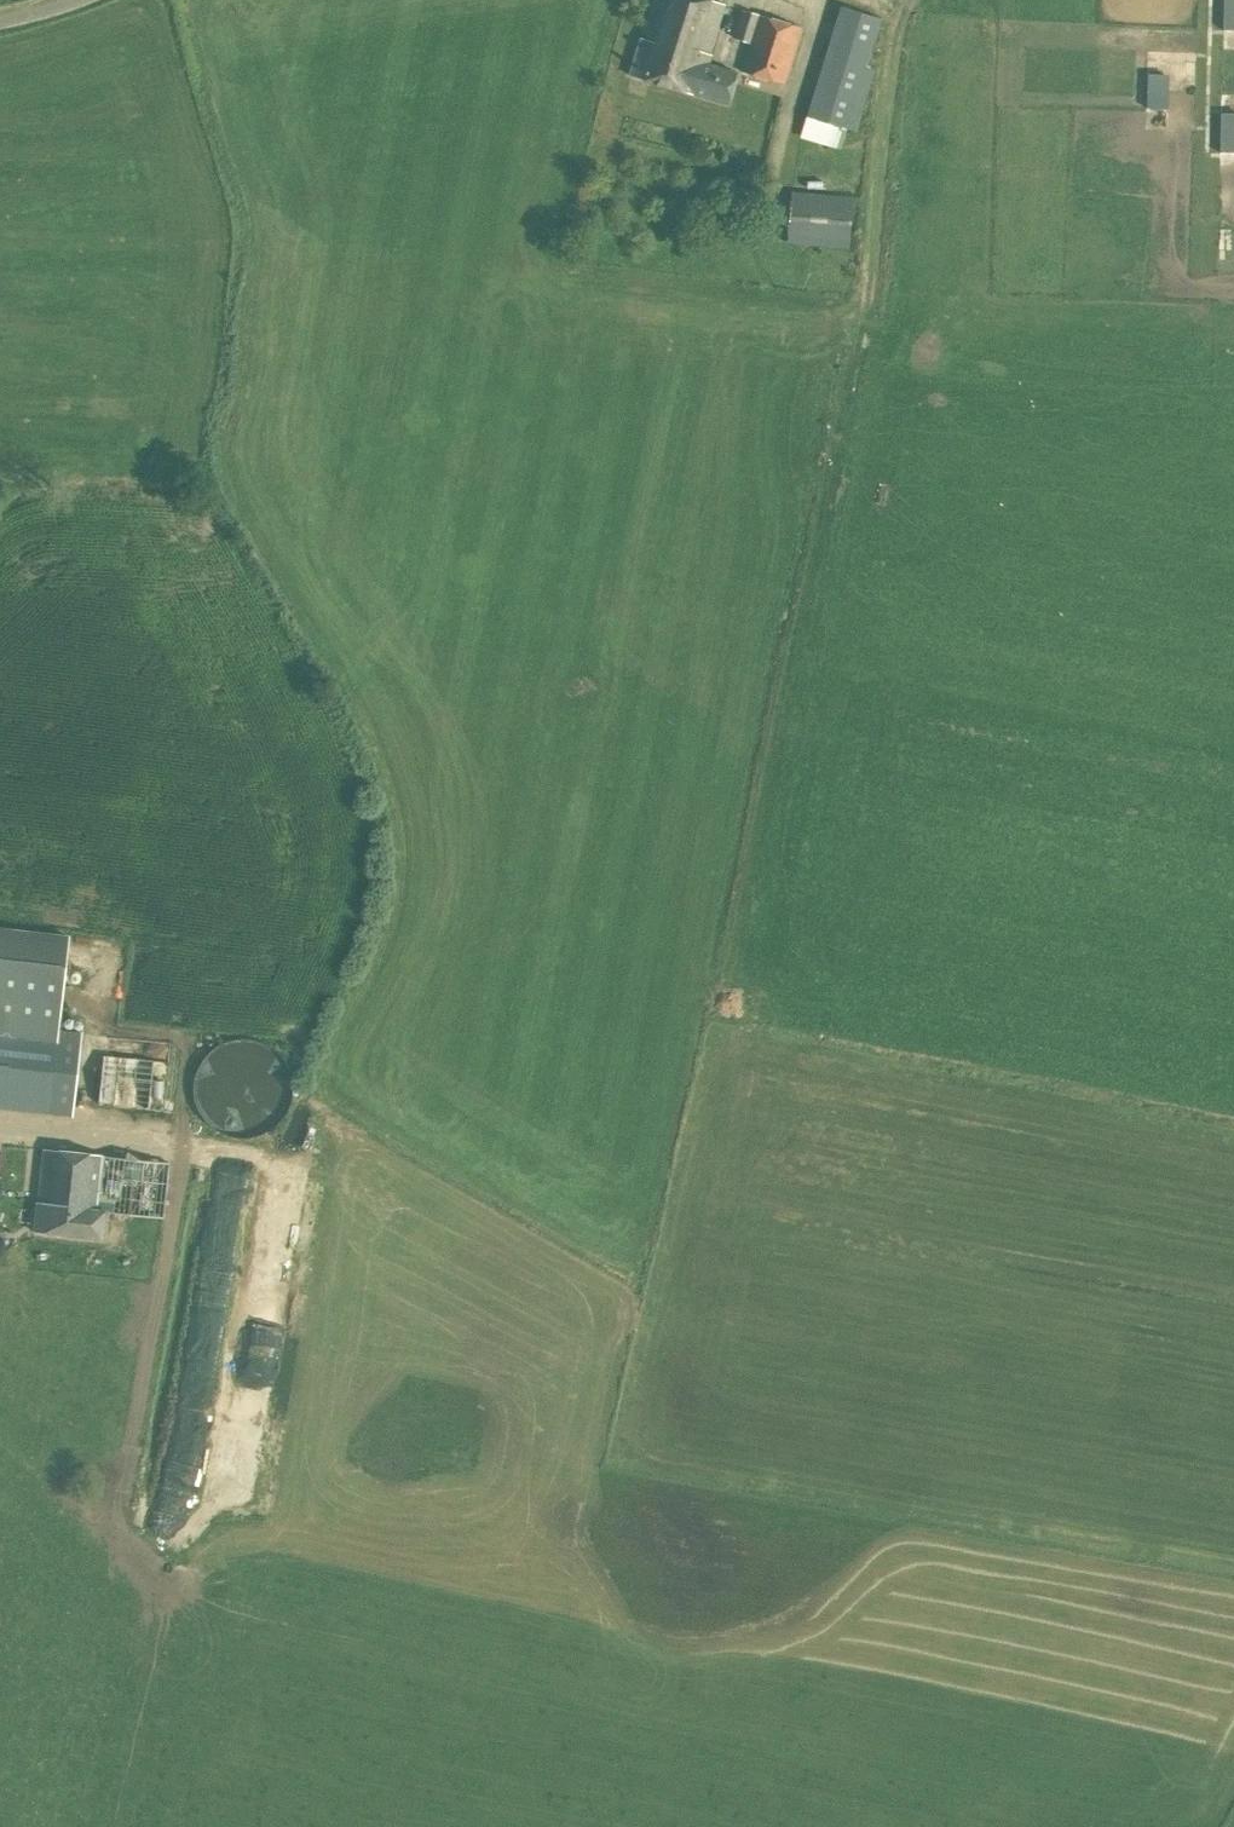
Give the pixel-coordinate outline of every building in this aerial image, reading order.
[(707,64),(710,55),(706,54),(722,6),(704,0),(653,0),(639,42),(707,64)] [(881,19),(840,7),(800,137),(841,150),(847,129),(856,131),(875,70),(866,67),(881,19)] [(784,84),(801,27),(742,9),(733,38),(749,42),(740,71),(784,84)] [(736,74),(707,64),(639,42),(628,75),(685,94),(685,92),(726,105),(736,74)] [(848,249),(853,196),(792,191),(787,243),(848,249)] [(0,930),(0,1106),(69,1113),(73,1080),(49,1078),(65,937),(0,930)] [(164,1111),(169,1060),(104,1053),(99,1104),(164,1111)] [(250,1139),(256,1139),(262,1137),(268,1135),(273,1132),(278,1127),(282,1123),(285,1117),(287,1111),(288,1105),(287,1099),(286,1093),(284,1087),(281,1082),(277,1077),(272,1073),(267,1070),(261,1068),(255,1067),(249,1066),(243,1067),(237,1069),(232,1072),(227,1076),(223,1080),(220,1085),(217,1091),(216,1097),(215,1103),(216,1109),(217,1115),(220,1120),(223,1126),(227,1130),(232,1134),(238,1136),(244,1138),(250,1139)] [(163,1218),(170,1161),(109,1156),(41,1148),(32,1232),(100,1239),(103,1211),(163,1218)] [(0,1236),(0,1256),(9,1250),(0,1236)]
